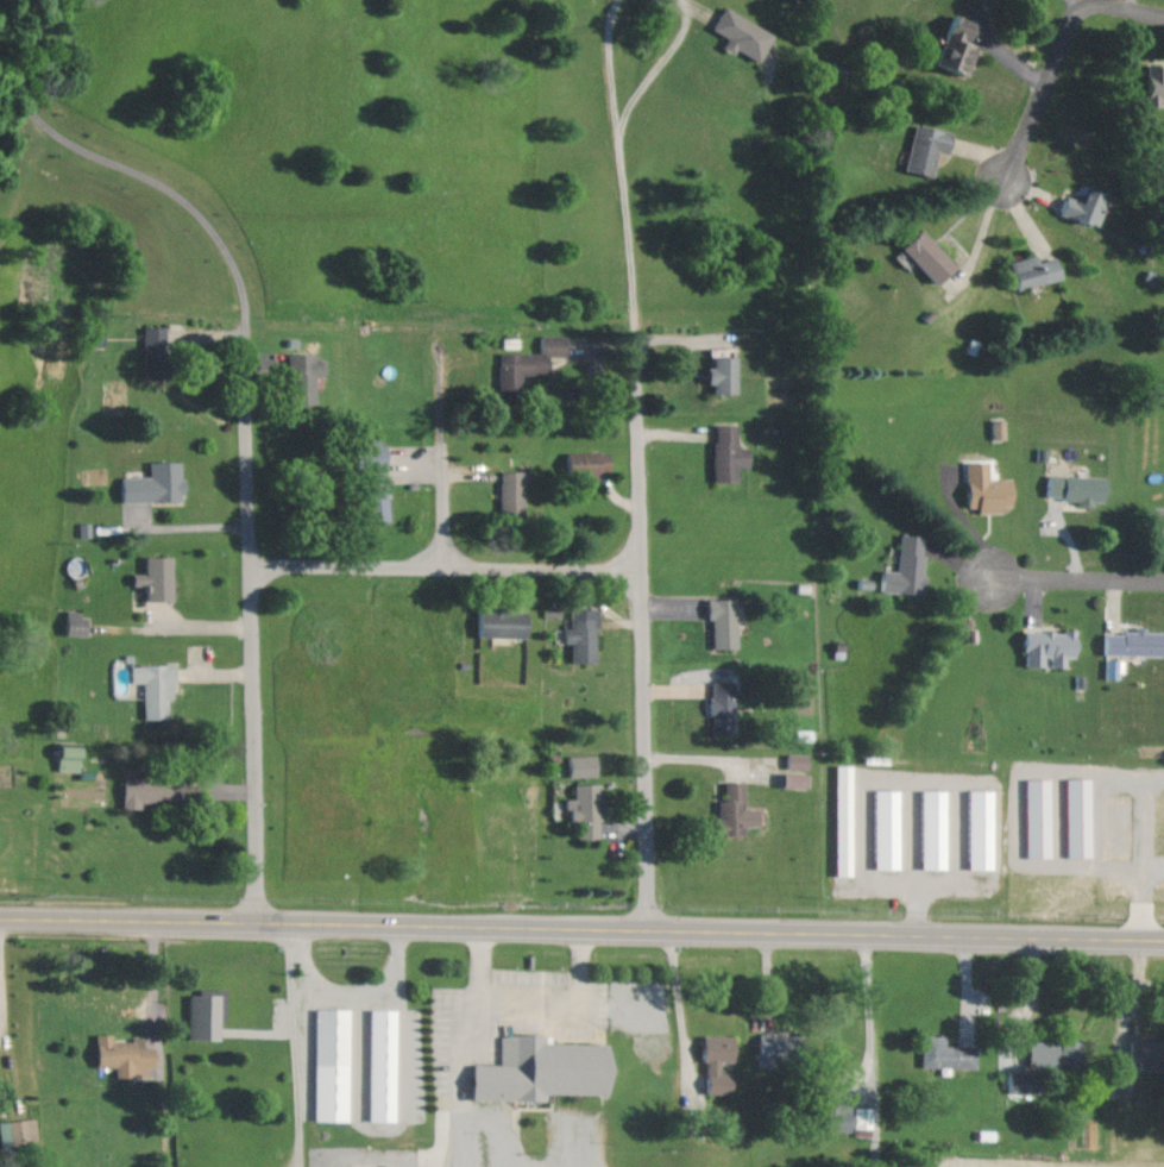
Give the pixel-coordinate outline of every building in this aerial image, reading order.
[(706,29),(721,37),(716,48),(726,54),(729,49),(751,61),(767,32),(718,7),(706,29)] [(968,22),(948,13),(927,63),(960,77),(972,49),(959,44),(968,22)] [(1163,98),(1163,70),(1163,65),(1142,64),(1140,105),(1154,105),(1154,98),(1163,98)] [(934,151),(944,154),(949,133),(912,124),(900,170),(928,177),(934,151)] [(1052,211),(1091,228),(1106,194),(1081,183),(1074,201),(1059,195),(1052,211)] [(950,265),(915,228),(895,248),(929,284),(950,265)] [(999,262),(1007,290),(1056,277),(1050,257),(1032,262),(1030,254),(999,262)] [(161,326),(139,327),(139,353),(162,352),(161,326)] [(99,331),(83,332),(83,346),(100,346),(99,331)] [(537,353),(495,352),(495,391),(518,392),(518,373),(543,374),(543,356),(562,356),(562,335),(537,335),(537,353)] [(283,402),(309,403),(310,377),(317,377),(317,354),(285,353),(283,402)] [(706,393),(728,393),(727,356),(705,356),(705,367),(699,367),(699,383),(706,383),(706,393)] [(710,482),(734,481),(733,466),(744,466),(744,447),(733,447),(733,424),(709,425),(710,482)] [(363,520),(383,520),(382,438),(361,439),(361,446),(351,446),(352,467),(362,467),(363,520)] [(602,451),(561,452),(561,478),(594,477),(594,469),(603,469),(602,451)] [(116,501),(177,502),(177,461),(145,461),(145,477),(116,477),(116,501)] [(960,462),(962,511),(997,511),(997,506),(1006,506),(1005,478),(984,479),(983,461),(960,462)] [(519,471),(497,470),(496,517),(518,518),(519,471)] [(1100,477),(1042,475),(1041,498),(1074,499),(1074,503),(1099,504),(1100,477)] [(921,536),(895,534),(893,570),(877,570),(876,592),(918,594),(921,536)] [(166,558),(139,558),(139,573),(126,573),(126,586),(139,586),(139,601),(166,600),(166,558)] [(732,648),(733,599),(702,599),(701,618),(708,618),(707,647),(732,648)] [(595,608),(568,609),(568,628),(560,628),(560,643),(567,643),(568,662),(591,662),(591,627),(595,627),(595,608)] [(60,634),(79,635),(81,611),(61,610),(60,634)] [(521,611),(472,610),(471,636),(521,638),(521,611)] [(1018,666),(1038,666),(1039,656),(1046,657),(1046,667),(1061,667),(1062,657),(1073,657),(1074,629),(1060,629),(1060,632),(1019,630),(1018,666)] [(1099,655),(1159,656),(1159,630),(1130,629),(1130,633),(1099,632),(1099,655)] [(1118,679),(1119,660),(1102,659),(1102,679),(1118,679)] [(140,719),(168,718),(167,663),(126,664),(127,683),(139,682),(140,719)] [(706,735),(731,735),(730,681),(706,682),(706,735)] [(51,771),(73,772),(74,742),(52,741),(51,771)] [(782,768),(804,768),(804,754),(782,753),(782,768)] [(590,776),(590,755),(563,756),(563,776),(590,776)] [(829,876),(847,876),(849,765),(831,765),(829,876)] [(800,774),(775,773),(775,787),(800,787),(800,774)] [(117,807),(171,805),(170,775),(116,777),(117,807)] [(1047,778),(1020,779),(1022,858),(1048,857),(1047,778)] [(1063,857),(1089,856),(1087,778),(1062,778),(1063,857)] [(739,782),(719,782),(719,801),(714,801),(714,816),(708,816),(708,836),(739,836),(739,826),(752,825),(752,808),(739,808),(739,782)] [(596,784),(570,784),(569,799),(561,798),(561,810),(565,810),(565,821),(573,821),(572,838),(595,839),(596,784)] [(870,869),(895,870),(896,789),(871,789),(870,869)] [(942,870),(941,790),(917,790),(918,870),(942,870)] [(964,869),(988,869),(987,790),(963,790),(964,869)] [(222,992),(185,991),(184,1040),(214,1040),(214,1020),(221,1020),(222,992)] [(309,1121),(344,1121),(346,1009),(311,1009),(309,1121)] [(392,1122),(393,1009),(365,1009),(364,1122),(392,1122)] [(90,1068),(110,1067),(110,1077),(147,1076),(147,1047),(140,1047),(140,1039),(108,1040),(107,1034),(89,1035),(90,1068)] [(464,1100),(539,1101),(540,1094),(599,1095),(600,1044),(544,1043),(544,1035),(497,1034),(496,1065),(465,1064),(464,1100)] [(728,1036),(700,1035),(699,1094),(725,1094),(726,1072),(715,1072),(715,1062),(727,1062),(728,1036)] [(779,1036),(753,1035),(753,1059),(778,1060),(779,1036)] [(973,1068),(973,1046),(941,1045),(941,1036),(917,1035),(917,1067),(973,1068)] [(1126,1062),(1135,1062),(1135,1074),(1150,1074),(1151,1040),(1126,1039),(1126,1062)] [(1077,1041),(1024,1040),(1023,1067),(1076,1068),(1077,1041)] [(1004,1093),(1029,1093),(1029,1072),(1004,1072),(1004,1093)] [(1108,1097),(1129,1098),(1129,1079),(1108,1078),(1108,1097)] [(819,1103),(820,1131),(845,1131),(844,1102),(819,1103)] [(869,1128),(870,1108),(851,1107),(850,1127),(869,1128)] [(37,1145),(34,1118),(0,1121),(0,1149),(37,1145)]
